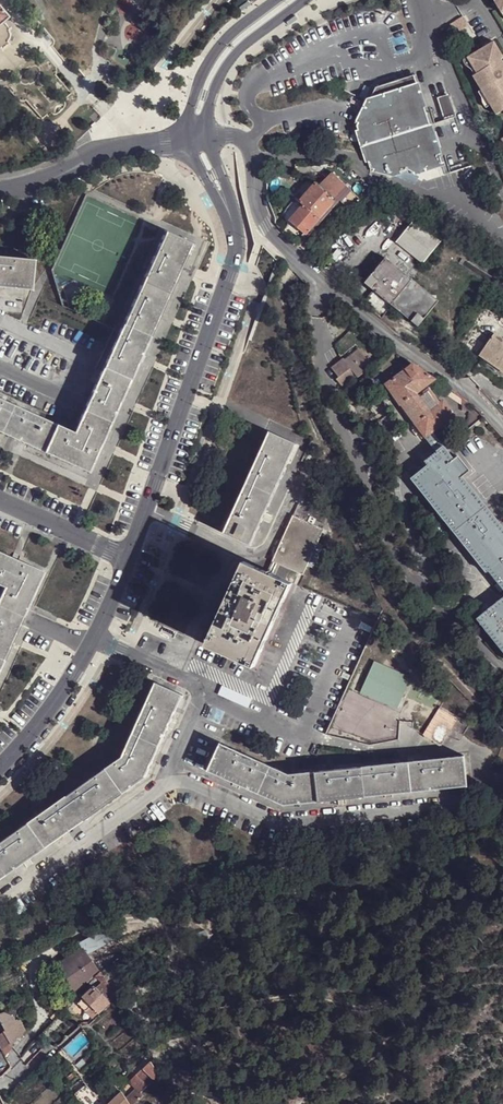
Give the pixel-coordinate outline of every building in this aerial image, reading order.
[(502,16),(502,0),(494,0),(502,16)] [(247,1),(239,7),(241,11),(249,4),(247,1)] [(296,16),(288,22),(290,25),(298,19),(296,16)] [(1,22),(0,23),(0,49),(6,44),(5,42),(8,36),(7,30),(1,22)] [(473,66),(476,73),(501,58),(502,57),(502,55),(494,41),(469,56),(474,65),(473,66)] [(474,65),(469,56),(463,59),(466,65),(470,68),(474,74),(476,73),(473,66),(474,65)] [(473,75),(481,89),(502,76),(502,61),(501,58),(476,73),(474,74),(473,75)] [(417,76),(379,87),(360,124),(374,168),(397,174),(410,168),(418,173),(445,163),(449,174),(476,166),(451,94),(440,98),(447,120),(433,125),(417,76)] [(481,89),(490,104),(495,114),(502,110),(502,112),(502,76),(481,89)] [(490,104),(481,89),(478,91),(481,95),(481,100),(485,107),(490,104)] [(338,200),(348,189),(335,174),(320,188),(316,185),(299,203),(295,199),(281,214),(305,236),(338,200)] [(348,189),(338,200),(349,210),(353,206),(354,208),(359,206),(363,204),(348,189)] [(413,220),(395,242),(423,264),(441,242),(413,220)] [(192,241),(165,229),(140,282),(168,294),(192,241)] [(305,236),(296,244),(300,248),(308,239),(305,236)] [(374,319),(393,299),(416,275),(388,252),(367,278),(372,282),(355,302),(374,319)] [(32,288),(34,259),(0,255),(0,285),(32,288)] [(278,278),(281,281),(284,284),(293,274),(289,271),(287,269),(278,278)] [(420,322),(443,297),(416,275),(393,299),(420,322)] [(168,294),(140,282),(121,325),(149,336),(168,294)] [(149,336),(121,325),(101,368),(129,381),(149,336)] [(481,352),(502,365),(502,333),(496,329),(481,352)] [(345,360),(334,369),(341,379),(338,382),(343,388),(349,384),(358,378),(359,380),(374,368),(361,351),(346,362),(345,360)] [(416,394),(435,380),(413,364),(387,385),(401,405),(402,404),(416,394)] [(129,381),(101,368),(82,412),(109,424),(129,381)] [(358,378),(349,384),(351,386),(359,380),(358,378)] [(451,414),(443,401),(439,403),(429,391),(419,398),(416,394),(402,404),(416,424),(423,435),(424,437),(433,429),(451,414)] [(449,394),(456,399),(458,395),(451,391),(449,394)] [(0,397),(0,432),(5,434),(17,405),(0,397)] [(60,424),(17,405),(5,434),(47,453),(60,424)] [(109,424),(82,412),(74,430),(60,424),(47,453),(88,471),(109,424)] [(416,424),(413,426),(420,437),(423,435),(416,424)] [(433,429),(424,437),(436,453),(445,446),(443,443),(433,429)] [(269,431),(244,485),(273,498),(297,444),(269,431)] [(462,477),(470,472),(460,459),(451,448),(461,440),(456,433),(443,443),(445,446),(436,453),(424,462),(427,466),(411,479),(486,573),(488,571),(502,559),(502,530),(462,477)] [(451,448),(460,459),(460,454),(459,449),(461,444),(461,440),(451,448)] [(358,446),(364,458),(371,455),(366,442),(358,446)] [(244,485),(223,533),(251,546),(273,498),(244,485)] [(303,575),(323,530),(293,516),(272,561),(280,565),(289,569),(303,575)] [(15,558),(0,551),(0,584),(3,585),(15,558)] [(19,624),(25,610),(43,570),(15,558),(3,585),(0,592),(0,616),(19,624)] [(488,571),(502,590),(502,559),(488,571)] [(285,580),(275,576),(267,572),(243,560),(231,589),(206,646),(254,667),(292,583),(285,580)] [(275,576),(280,565),(272,561),(267,572),(275,576)] [(275,576),(285,580),(289,569),(280,565),(275,576)] [(199,642),(206,646),(231,589),(225,586),(199,642)] [(502,654),(502,600),(477,620),(502,654)] [(19,624),(0,616),(0,665),(19,624)] [(375,660),(361,691),(398,708),(412,676),(375,660)] [(139,717),(168,729),(171,721),(183,695),(155,683),(139,717)] [(445,720),(453,725),(461,712),(443,702),(435,716),(445,720)] [(435,716),(424,734),(434,740),(445,720),(435,716)] [(121,757),(145,777),(168,729),(139,717),(121,757)] [(445,720),(434,740),(442,745),(453,725),(445,720)] [(273,767),(221,743),(208,771),(262,795),(273,767)] [(80,786),(103,807),(145,777),(121,757),(80,786)] [(465,757),(412,762),(416,792),(468,787),(465,757)] [(412,762),(365,767),(367,797),(416,792),(412,762)] [(289,774),(273,767),(262,795),(284,805),(319,802),(316,771),(289,774)] [(365,767),(316,771),(319,802),(367,797),(365,767)] [(39,815),(60,837),(103,807),(80,786),(39,815)] [(18,867),(60,837),(39,815),(0,843),(0,848),(18,867)] [(18,867),(0,848),(0,880),(18,867)] [(72,982),(78,991),(99,973),(82,950),(61,965),(72,982)] [(101,973),(95,978),(101,984),(104,986),(107,983),(101,973)] [(71,997),(78,991),(72,982),(66,987),(66,991),(71,997)] [(96,989),(109,1003),(115,997),(110,992),(111,991),(107,983),(104,986),(101,984),(96,989)] [(95,988),(85,999),(93,1006),(99,1013),(109,1003),(96,989),(95,988)] [(52,1021),(72,998),(69,996),(48,1018),(52,1021)] [(85,999),(79,1005),(87,1013),(93,1006),(85,999)] [(93,1006),(87,1013),(93,1019),(99,1013),(93,1006)] [(0,1016),(0,1023),(3,1029),(5,1034),(12,1047),(19,1043),(27,1032),(22,1020),(17,1022),(15,1016),(6,1013),(0,1016)] [(14,1052),(12,1047),(5,1034),(3,1029),(0,1031),(0,1074),(12,1068),(5,1058),(14,1052)] [(141,1063),(148,1054),(145,1049),(137,1059),(141,1063)] [(90,1067),(100,1057),(96,1050),(85,1061),(90,1067)] [(159,1076),(160,1074),(152,1061),(151,1063),(159,1076)] [(146,1069),(154,1081),(159,1076),(151,1063),(146,1069)] [(146,1069),(134,1083),(138,1090),(142,1094),(145,1092),(148,1093),(152,1089),(150,1086),(154,1081),(146,1069)] [(118,1085),(115,1082),(108,1071),(105,1074),(109,1081),(106,1084),(108,1086),(105,1090),(107,1095),(118,1085)] [(68,1083),(76,1077),(73,1073),(65,1079),(68,1083)] [(144,1098),(142,1094),(138,1090),(127,1100),(130,1103),(137,1103),(144,1098)]
